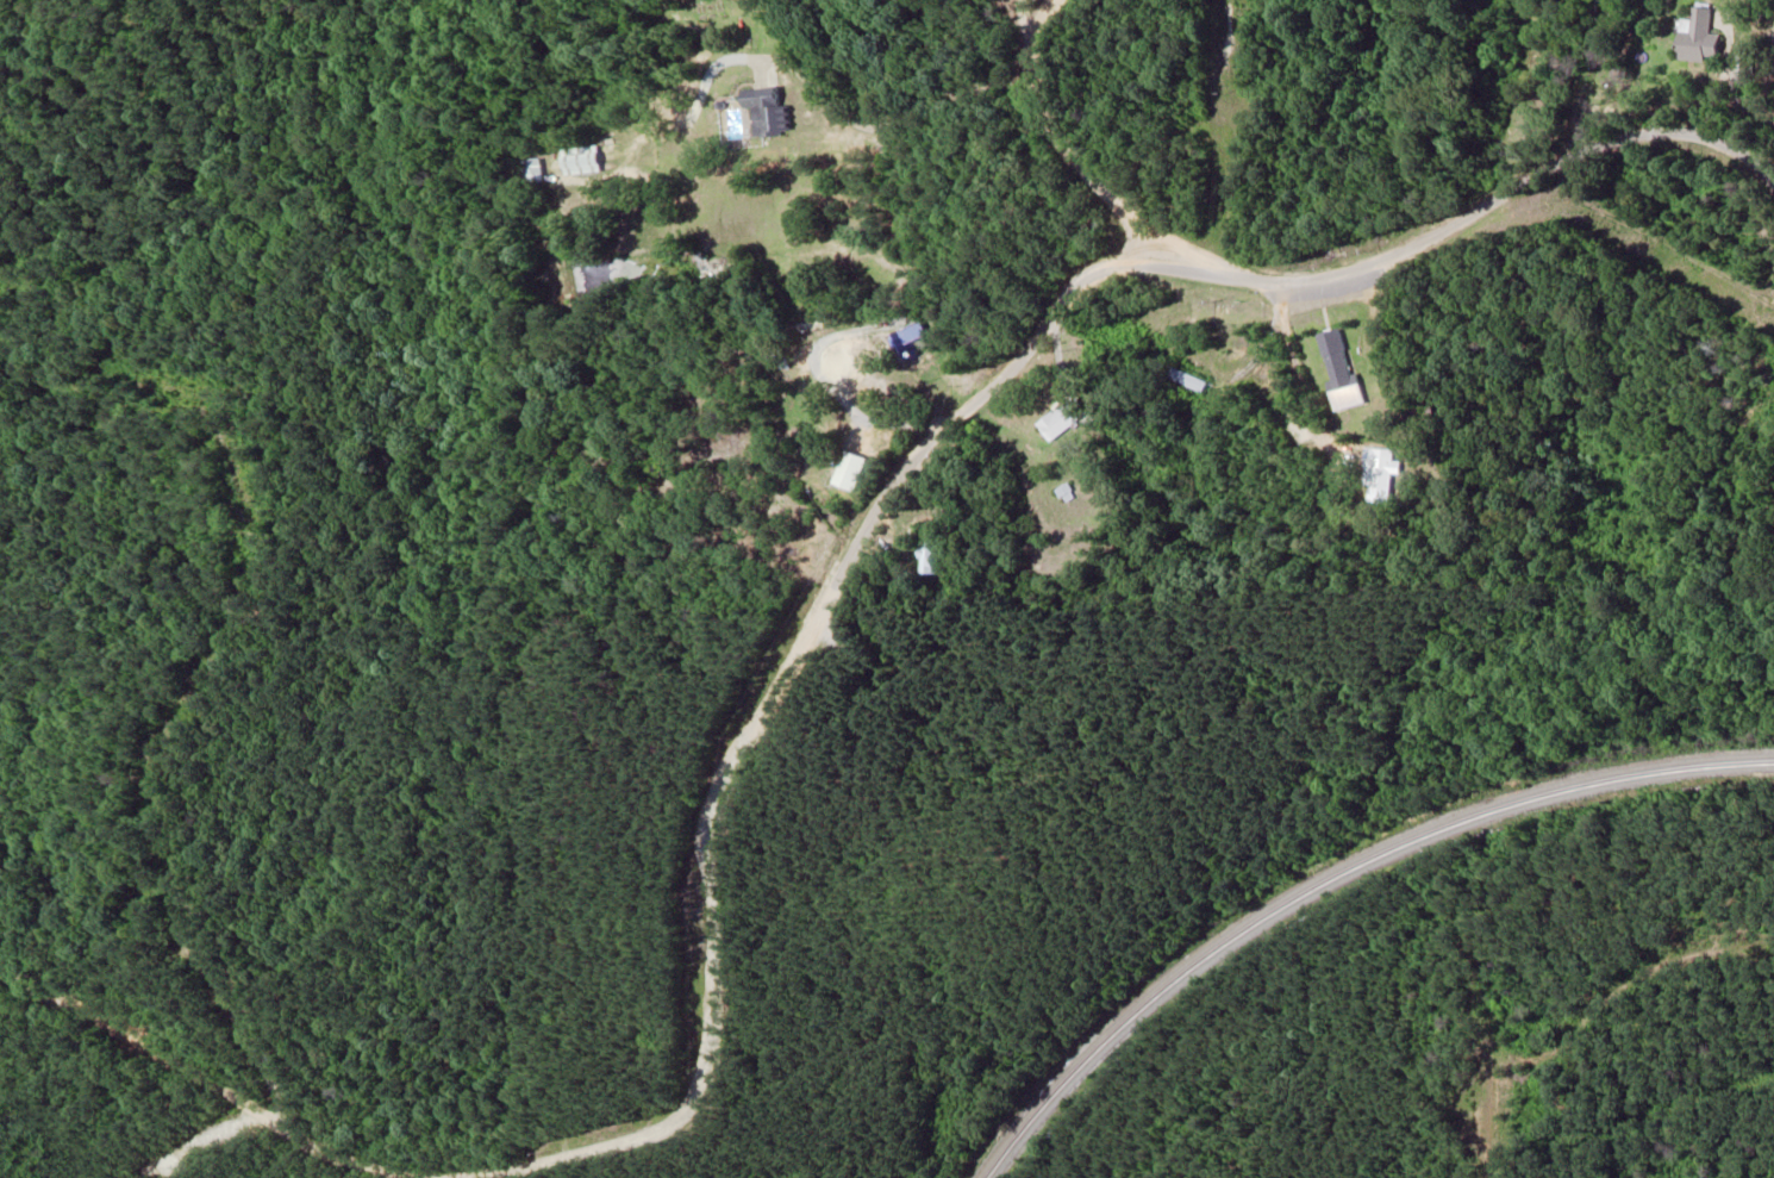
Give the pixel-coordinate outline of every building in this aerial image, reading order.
[(1711,7),(1691,7),(1690,42),(1677,41),(1676,61),(1717,62),(1717,45),(1710,45),(1711,7)] [(782,92),(743,96),(747,137),(785,133),(782,92)] [(566,174),(599,173),(599,148),(565,148),(566,174)] [(547,182),(547,159),(529,159),(530,183),(547,182)] [(924,336),(917,321),(890,335),(900,356),(911,351),(907,344),(924,336)] [(1319,334),(1331,380),(1326,381),(1333,409),(1364,401),(1357,374),(1351,375),(1338,328),(1319,334)] [(1204,393),(1208,384),(1158,362),(1154,371),(1204,393)] [(1038,423),(1051,442),(1090,415),(1077,396),(1038,423)] [(920,540),(920,575),(939,575),(939,540),(920,540)]
